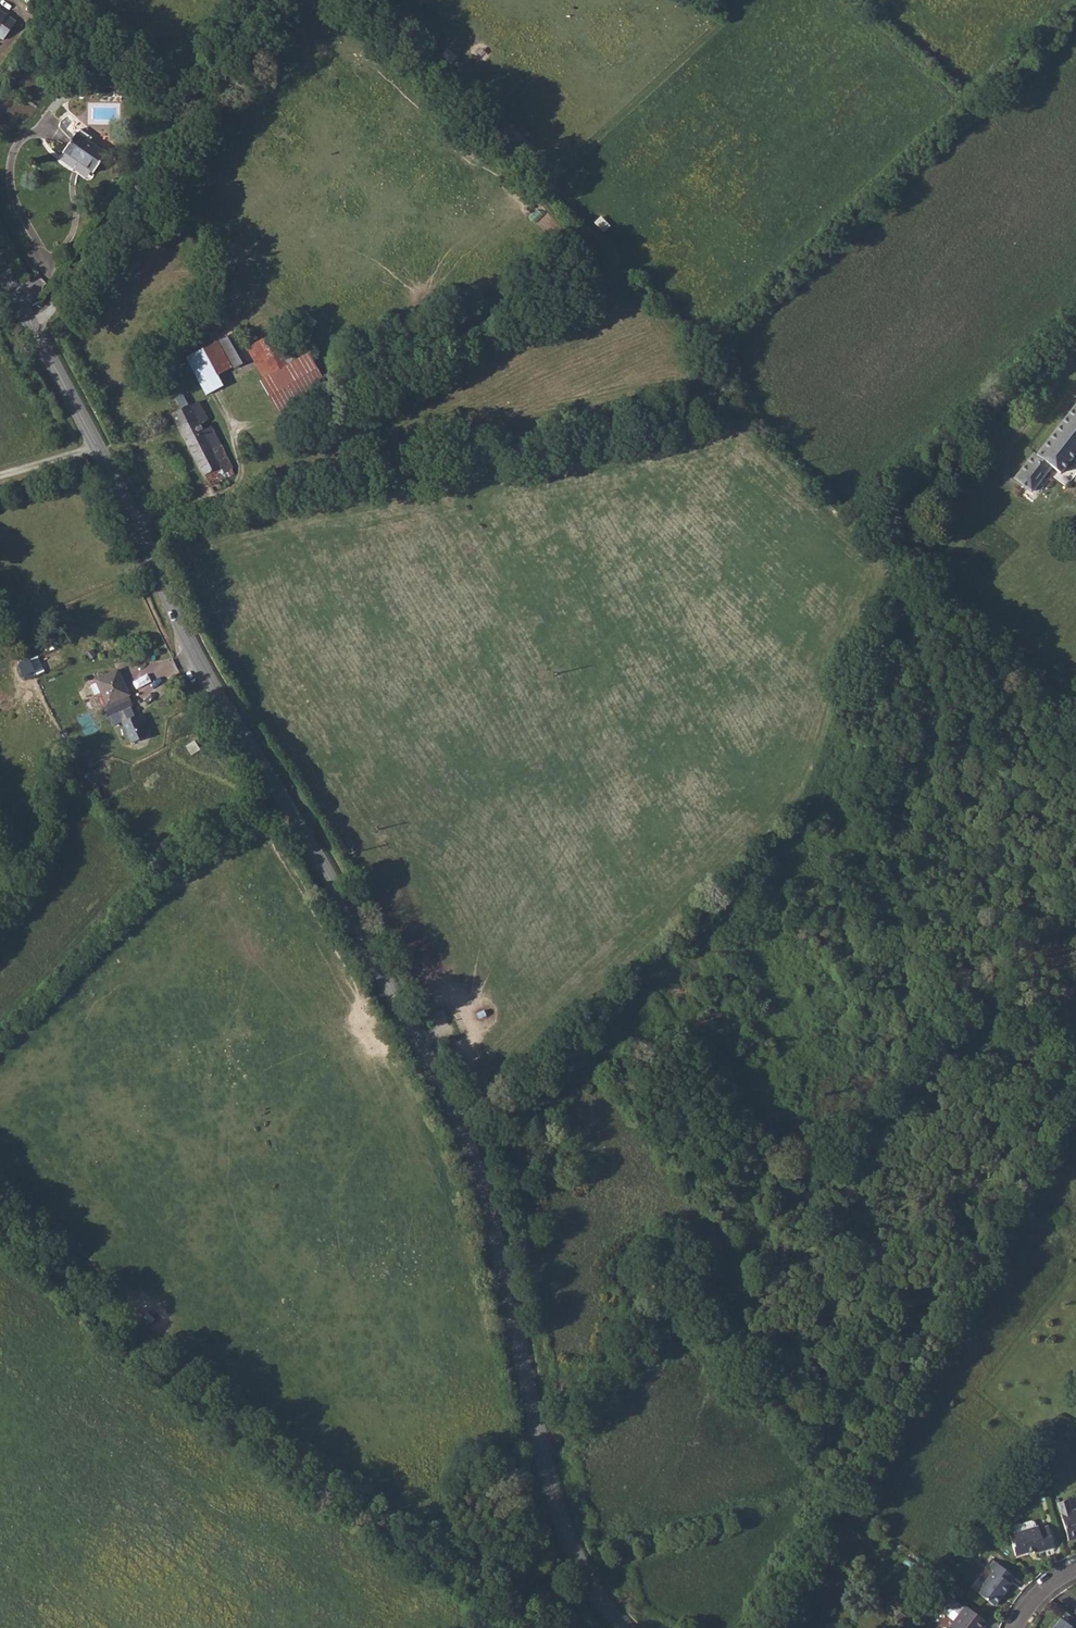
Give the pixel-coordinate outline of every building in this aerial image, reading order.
[(2,34),(14,16),(0,6),(0,32),(2,34)] [(84,128),(67,151),(96,173),(110,155),(92,141),(96,136),(84,128)] [(235,334),(218,344),(232,370),(249,361),(235,334)] [(182,398),(171,404),(176,415),(181,425),(179,426),(205,477),(207,476),(212,486),(226,479),(225,476),(232,471),(220,448),(213,451),(199,425),(206,422),(197,403),(188,408),(182,398)] [(1024,482),(1040,496),(1062,471),(1071,478),(1075,472),(1075,420),(1046,458),(1044,457),(1024,482)] [(44,653),(18,664),(24,678),(50,667),(44,653)] [(124,678),(102,689),(116,719),(130,713),(127,705),(136,701),(124,678)] [(1061,1514),(1070,1541),(1075,1539),(1075,1509),(1061,1514)] [(1035,1527),(1015,1532),(1009,1534),(1015,1555),(1033,1550),(1033,1553),(1054,1547),(1047,1526),(1038,1528),(1037,1526),(1035,1527)] [(993,1571),(977,1592),(994,1606),(1011,1584),(1009,1582),(1014,1576),(992,1558),(986,1566),(993,1571)] [(948,1627),(984,1627),(988,1623),(965,1605),(948,1627)] [(1061,1619),(1055,1626),(1054,1626),(1052,1627),(1072,1627),(1061,1619)]
